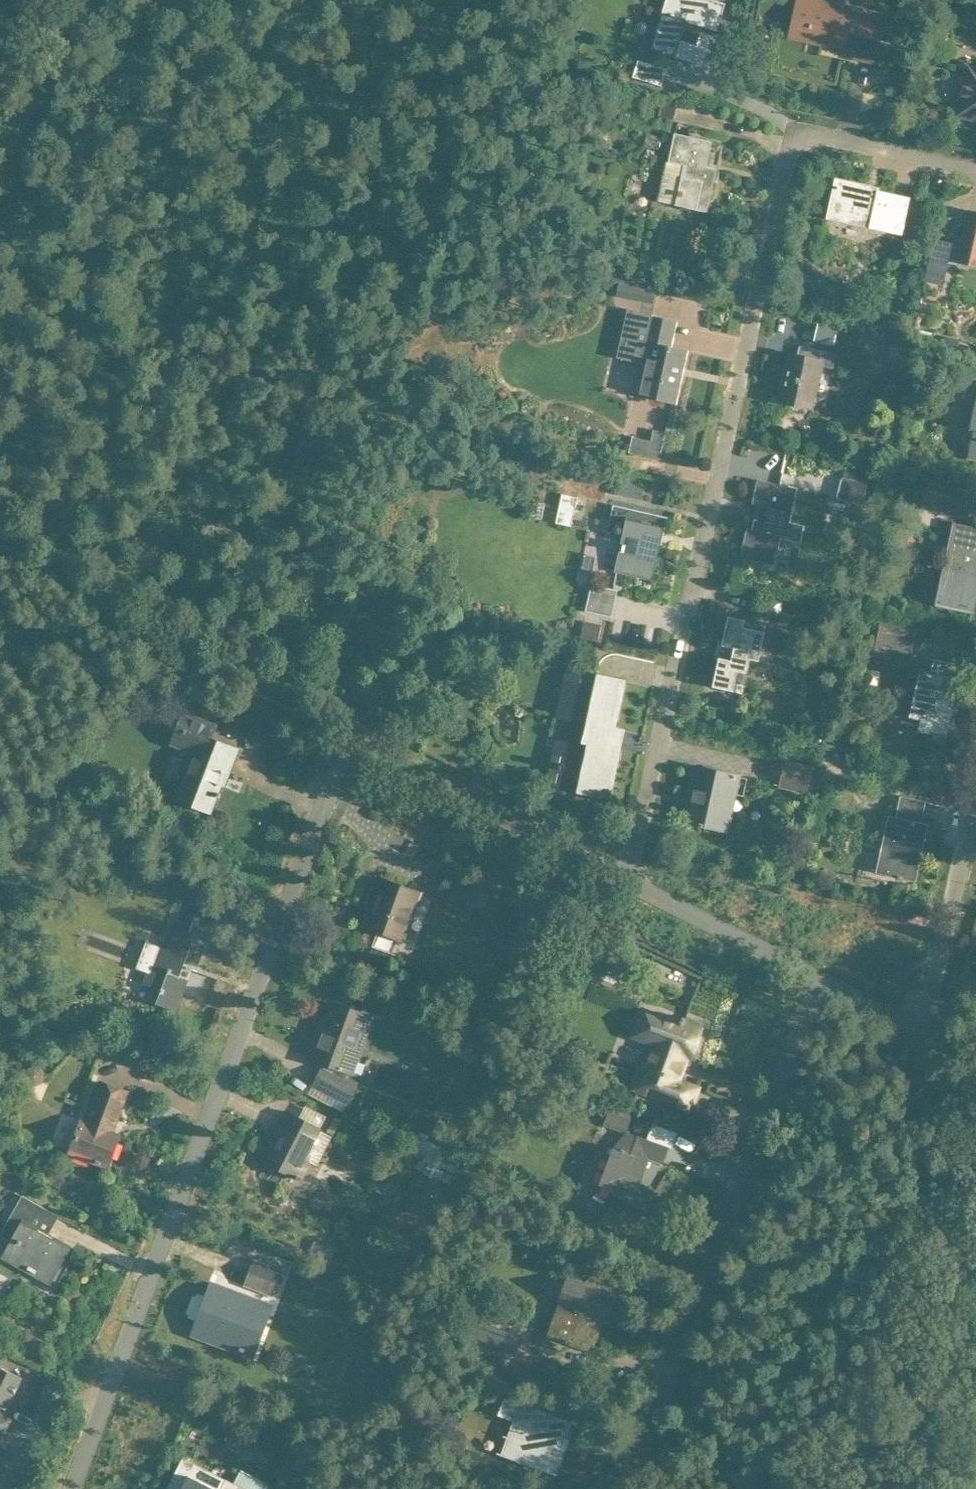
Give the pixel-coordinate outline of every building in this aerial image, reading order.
[(687,61),(706,67),(714,39),(700,35),(696,45),(680,40),(686,22),(717,31),(725,4),(713,0),(666,0),(651,50),(687,61)] [(877,41),(882,16),(829,4),(830,1),(827,0),(799,0),(791,37),(856,51),(855,57),(873,61),(877,41)] [(638,60),(633,76),(661,85),(666,68),(638,60)] [(965,64),(953,117),(975,122),(975,66),(965,64)] [(659,202),(687,208),(707,213),(717,169),(706,167),(712,142),(674,133),(659,202)] [(647,135),(644,146),(659,149),(661,138),(647,135)] [(828,219),(829,220),(830,213),(871,222),(869,228),(902,235),(910,198),(878,191),(879,189),(836,180),(828,219)] [(959,251),(957,260),(975,264),(975,235),(964,232),(959,251)] [(933,239),(929,256),(943,259),(945,252),(950,254),(953,244),(933,239)] [(928,262),(924,283),(943,286),(947,265),(928,262)] [(631,313),(621,359),(645,364),(639,395),(656,399),(675,403),(687,352),(669,348),(674,324),(675,325),(676,323),(631,313)] [(818,323),(814,341),(834,345),(838,328),(818,323)] [(836,353),(819,350),(800,346),(799,346),(804,347),(801,360),(785,357),(785,358),(788,359),(779,397),(776,396),(776,397),(812,405),(821,366),(833,369),(836,353)] [(641,454),(657,454),(658,440),(656,440),(656,442),(641,441),(641,454)] [(862,504),(863,501),(877,504),(883,476),(846,467),(844,478),(842,477),(837,498),(862,504)] [(741,558),(760,562),(773,565),(780,536),(801,541),(804,524),(790,521),(797,489),(758,480),(753,503),(759,505),(756,515),(758,516),(755,530),(747,528),(741,558)] [(942,516),(947,492),(926,488),(922,512),(942,516)] [(973,498),(948,492),(944,512),(969,518),(973,498)] [(556,523),(572,526),(579,496),(563,493),(556,523)] [(668,517),(648,513),(614,505),(607,535),(624,539),(617,571),(631,574),(650,578),(657,544),(662,544),(668,517)] [(952,605),(972,609),(975,590),(975,587),(973,587),(975,577),(975,527),(953,522),(939,585),(942,586),(939,602),(952,605)] [(586,611),(612,617),(618,589),(592,584),(586,611)] [(743,626),(745,620),(728,617),(713,687),(742,693),(750,659),(759,661),(765,631),(743,626)] [(881,622),(877,643),(912,650),(916,629),(881,622)] [(934,733),(933,741),(945,744),(955,698),(948,697),(955,665),(938,661),(935,673),(920,670),(913,702),(917,703),(914,714),(922,715),(920,726),(923,727),(923,730),(934,733)] [(624,681),(605,677),(570,669),(560,717),(586,723),(582,743),(556,737),(545,785),(609,799),(609,797),(607,797),(617,751),(619,752),(620,751),(602,747),(607,727),(614,729),(614,728),(612,727),(621,681),(624,682),(624,681)] [(183,781),(176,799),(192,805),(211,812),(225,775),(228,776),(238,750),(213,740),(205,737),(210,724),(218,727),(218,726),(184,713),(178,728),(197,735),(191,752),(193,753),(183,781)] [(820,744),(824,722),(811,720),(807,742),(820,744)] [(825,743),(824,749),(856,754),(857,744),(846,742),(845,747),(825,743)] [(780,786),(806,791),(811,767),(786,761),(780,786)] [(688,823),(727,831),(739,777),(694,767),(688,795),(694,796),(688,823)] [(882,875),(898,878),(902,879),(902,878),(909,880),(912,862),(919,864),(925,836),(918,835),(926,802),(899,796),(894,818),(888,816),(879,856),(886,858),(882,875)] [(467,910),(468,907),(478,889),(449,874),(438,895),(467,910)] [(404,940),(415,909),(420,894),(378,878),(372,893),(378,895),(373,907),(372,907),(365,925),(404,940)] [(157,1004),(158,1005),(176,1011),(188,979),(180,976),(185,961),(197,966),(213,923),(195,916),(190,932),(178,927),(168,954),(158,950),(159,946),(146,942),(136,969),(149,973),(143,987),(161,993),(157,1004)] [(352,1073),(357,1059),(351,1057),(367,1015),(335,1003),(326,1029),(320,1027),(309,1058),(352,1073)] [(662,1014),(663,1012),(662,1011),(654,1009),(652,1013),(643,1010),(642,1014),(638,1013),(629,1038),(649,1046),(650,1043),(657,1046),(648,1069),(641,1066),(633,1088),(671,1103),(690,1110),(699,1088),(679,1080),(687,1057),(690,1058),(702,1026),(700,1026),(699,1028),(683,1022),(686,1019),(683,1017),(680,1021),(662,1014)] [(910,1057),(901,1053),(897,1062),(905,1067),(910,1057)] [(336,1097),(349,1103),(358,1086),(345,1079),(336,1097)] [(128,1092),(109,1085),(101,1082),(86,1122),(83,1121),(71,1153),(108,1167),(120,1135),(111,1132),(117,1116),(119,1116),(128,1092)] [(604,1124),(626,1132),(631,1118),(610,1110),(604,1124)] [(301,1179),(309,1163),(304,1160),(320,1129),(286,1112),(275,1133),(281,1136),(267,1162),(301,1179)] [(599,1185),(627,1202),(644,1212),(656,1192),(655,1192),(654,1194),(637,1184),(647,1155),(663,1161),(662,1163),(663,1164),(669,1147),(638,1136),(631,1154),(613,1147),(599,1185)] [(30,1224),(40,1205),(23,1195),(15,1192),(9,1202),(16,1206),(0,1235),(0,1237),(10,1243),(3,1257),(21,1267),(23,1263),(48,1277),(56,1264),(60,1266),(70,1247),(30,1224)] [(281,1269),(274,1267),(255,1259),(245,1286),(271,1296),(281,1269)] [(546,1336),(569,1344),(592,1353),(616,1287),(601,1281),(602,1279),(588,1274),(587,1277),(571,1270),(546,1336)] [(260,1304),(232,1293),(213,1286),(196,1333),(242,1350),(260,1304)] [(386,1317),(367,1319),(368,1331),(387,1329),(386,1317)] [(463,1334),(514,1353),(520,1336),(492,1325),(491,1327),(476,1321),(470,1336),(464,1333),(463,1334)] [(4,1435),(12,1419),(4,1416),(22,1377),(0,1367),(0,1433),(4,1435)] [(209,1383),(205,1395),(217,1398),(220,1386),(209,1383)] [(505,1397),(498,1414),(513,1420),(500,1455),(516,1461),(532,1467),(532,1466),(538,1468),(556,1475),(557,1474),(553,1472),(558,1457),(563,1458),(563,1457),(559,1455),(565,1440),(569,1441),(569,1440),(565,1438),(571,1423),(575,1424),(575,1423),(553,1415),(553,1414),(536,1408),(516,1401),(505,1397)] [(168,1487),(171,1488),(215,1488),(177,1469),(168,1487)] [(226,1479),(221,1488),(246,1488),(226,1479)]
